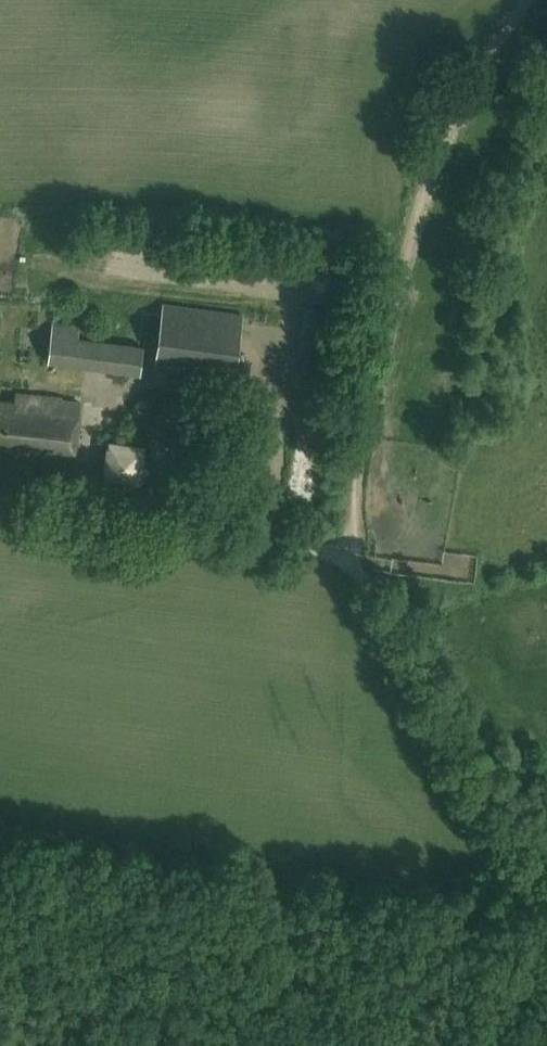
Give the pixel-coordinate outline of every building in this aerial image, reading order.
[(164,302),(155,364),(235,375),(244,313),(164,302)] [(52,321),(47,363),(141,378),(146,348),(82,339),(82,325),(52,321)] [(73,464),(82,406),(15,396),(14,402),(0,400),(0,446),(14,448),(13,455),(73,464)] [(139,485),(144,445),(128,442),(128,439),(114,437),(113,441),(106,440),(101,480),(139,485)]
